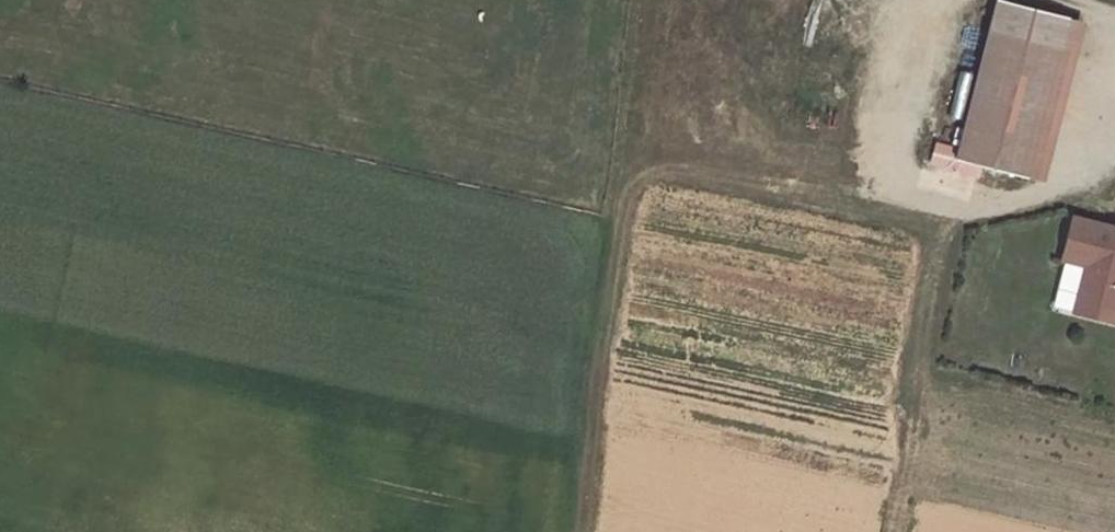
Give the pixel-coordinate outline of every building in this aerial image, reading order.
[(1069,19),(998,1),(958,160),(1028,178),(1069,19)] [(1033,207),(1023,249),(1047,255),(1044,267),(1050,269),(1041,304),(1077,313),(1099,224),(1033,207)] [(1050,269),(1044,267),(1035,302),(1041,304),(1050,269)]
